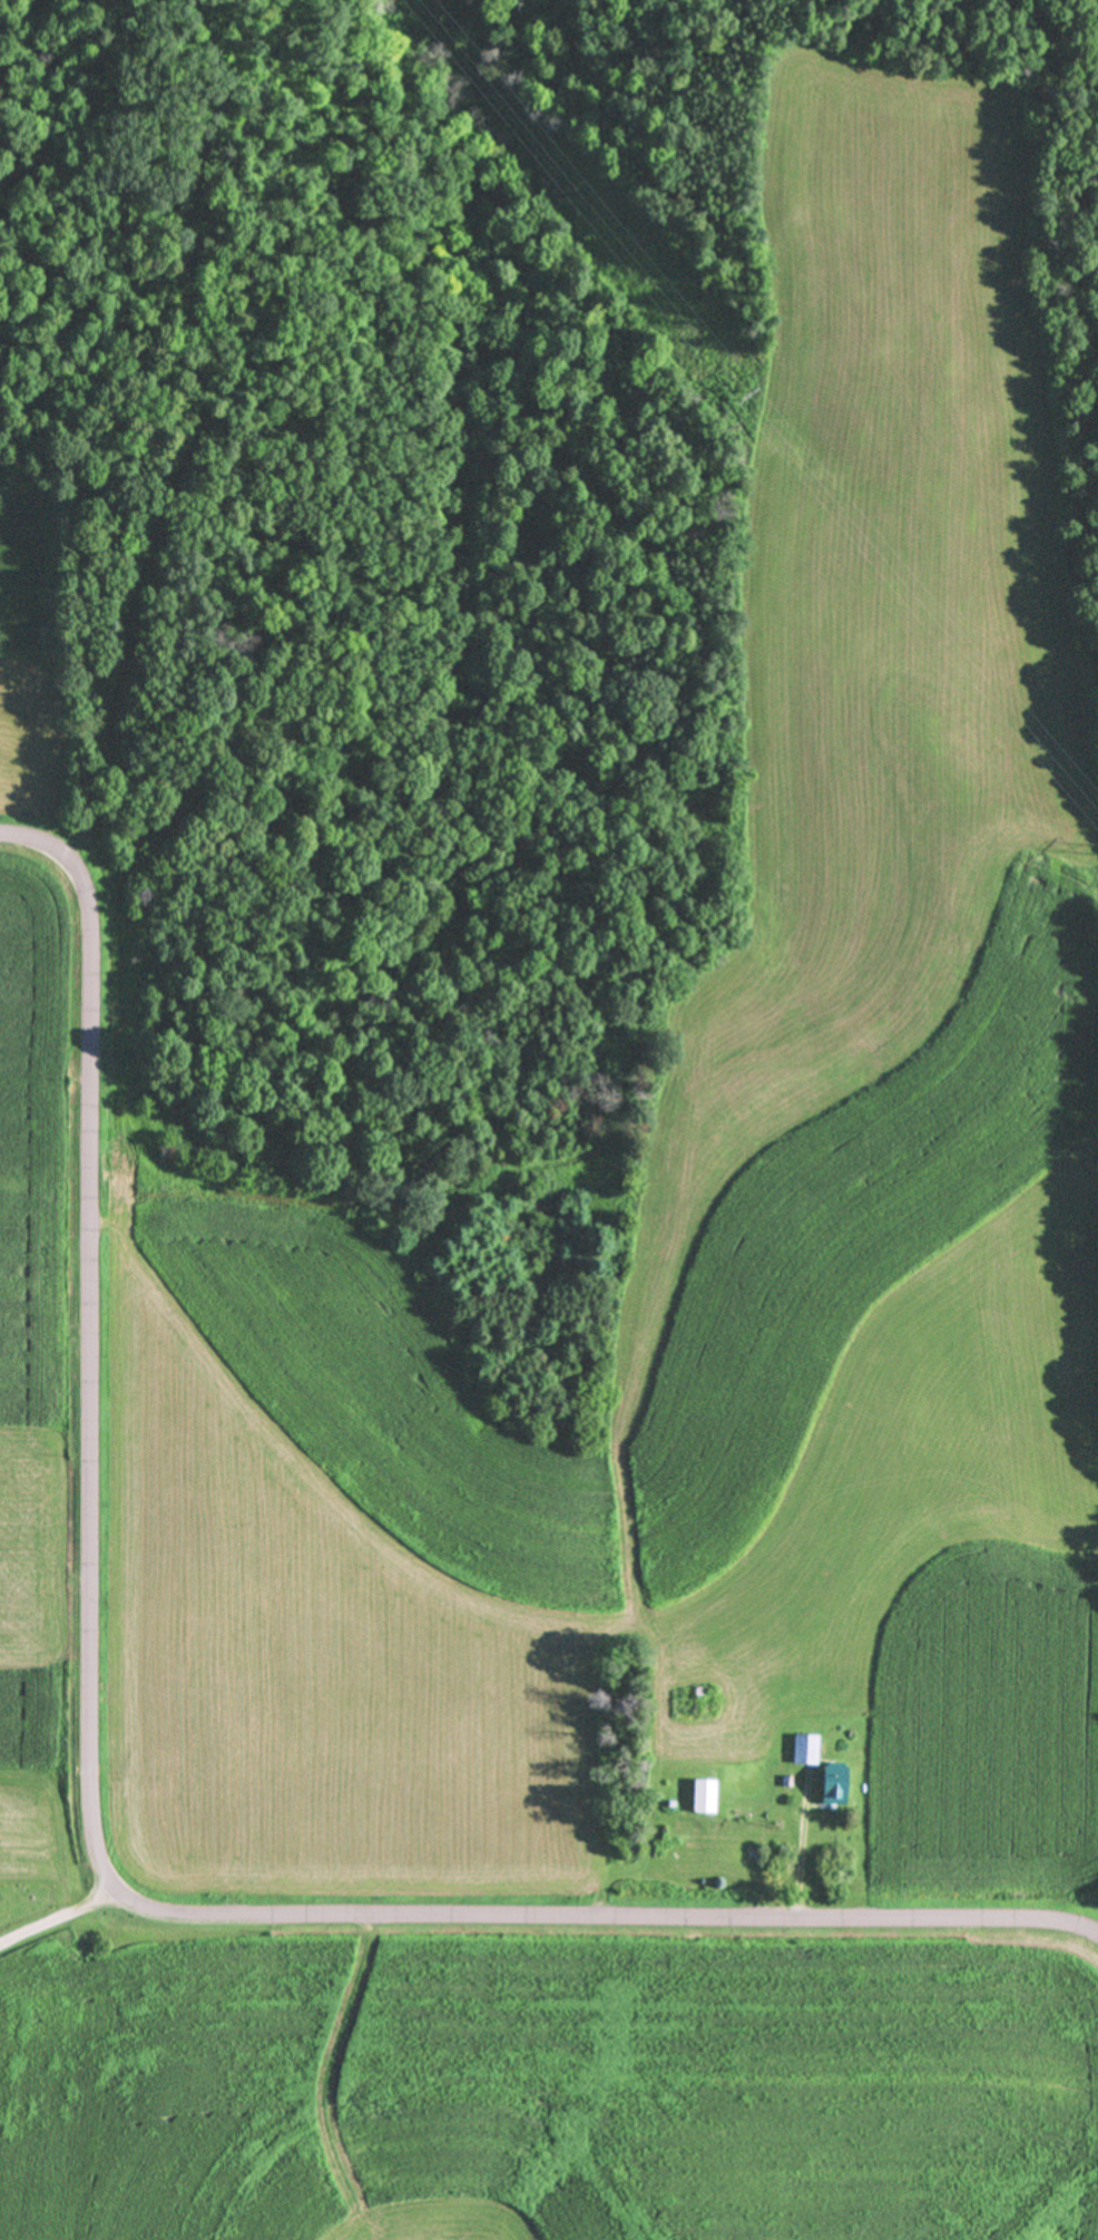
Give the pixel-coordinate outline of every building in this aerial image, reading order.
[(789,1765),(816,1765),(816,1736),(789,1736),(789,1765)] [(817,1805),(844,1804),(843,1764),(816,1765),(817,1805)] [(689,1780),(689,1813),(714,1813),(714,1780),(689,1780)]
